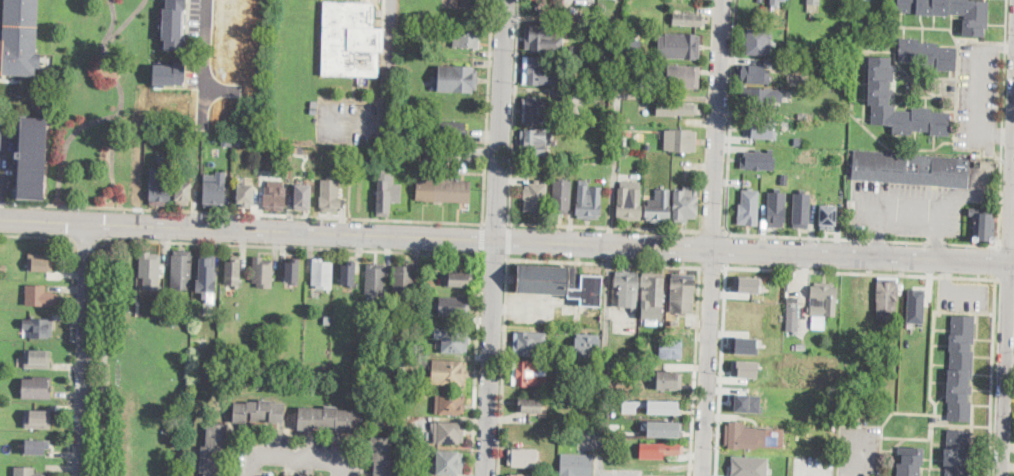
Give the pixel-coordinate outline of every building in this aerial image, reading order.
[(36,76),(0,74),(0,29),(4,29),(5,0),(39,0),(36,53),(41,54),(40,68),(36,68),(36,76)] [(167,9),(167,0),(186,0),(186,10),(183,10),(182,39),(185,39),(184,50),(165,50),(165,40),(163,40),(164,9),(167,9)] [(379,76),(379,50),(383,50),(383,27),(374,26),(374,1),(324,0),(323,0),(322,75),(379,76)] [(807,8),(820,9),(820,0),(807,0),(807,8)] [(897,13),(898,0),(969,0),(989,1),(988,30),(984,29),(984,36),(962,36),(962,19),(965,19),(965,15),(949,14),(948,16),(915,15),(915,14),(897,13)] [(576,12),(576,20),(562,20),(562,12),(576,12)] [(706,16),(705,26),(673,24),(674,14),(706,16)] [(553,26),(553,29),(565,30),(564,52),(546,51),(545,53),(530,53),(530,50),(526,49),(527,28),(530,28),(530,25),(553,26)] [(453,28),(453,46),(479,46),(479,28),(453,28)] [(773,31),(773,39),(772,39),(771,53),(768,53),(768,56),(747,55),(747,53),(743,53),(744,31),(747,32),(747,30),(773,31)] [(697,33),(697,36),(701,36),(700,58),(696,58),(696,61),(684,60),(684,53),(677,53),(677,50),(666,49),(666,46),(660,46),(660,36),(665,36),(665,32),(697,33)] [(638,37),(638,38),(642,38),(642,56),(626,55),(626,38),(630,38),(631,36),(638,37)] [(958,47),(957,71),(936,71),(936,66),(918,66),(918,62),(899,62),(900,38),(920,39),(920,43),(939,43),(939,47),(958,47)] [(558,73),(557,86),(523,84),(524,56),(554,58),(554,73),(558,73)] [(894,79),(894,82),(890,82),(890,88),(894,88),(894,98),(890,98),(890,105),(896,105),(896,111),(912,112),(912,108),(932,108),(932,112),(951,112),(950,135),(930,135),(930,131),(913,131),(913,134),(892,134),(892,126),(872,125),(873,106),(869,106),(870,57),(891,57),(891,65),(895,65),(894,79)] [(186,63),(186,82),(175,82),(175,85),(154,84),(154,65),(175,65),(175,63),(186,63)] [(773,66),(772,84),(739,82),(740,64),(773,66)] [(697,65),(697,68),(700,68),(699,88),(696,88),(696,91),(674,91),(674,89),(669,88),(669,66),(677,66),(677,65),(697,65)] [(479,68),(479,92),(473,92),(473,93),(437,92),(438,66),(479,68)] [(778,96),(778,108),(773,107),(773,108),(742,108),(742,88),(774,89),(774,96),(778,96)] [(557,114),(557,124),(522,123),(524,98),(553,99),(553,114),(557,114)] [(698,104),(698,114),(695,114),(695,116),(666,115),(666,102),(695,103),(695,104),(698,104)] [(48,118),(44,200),(17,199),(21,117),(48,118)] [(776,138),(777,121),(748,120),(747,137),(776,138)] [(466,122),(466,129),(469,130),(468,139),(425,138),(425,128),(428,128),(428,121),(466,122)] [(552,129),(551,146),(547,146),(546,155),(521,154),(522,131),(525,131),(525,128),(552,129)] [(693,129),(692,131),(697,131),(696,152),(664,150),(665,130),(673,130),(673,128),(693,129)] [(776,134),(776,145),(743,143),(744,133),(776,134)] [(167,134),(167,135),(169,135),(169,140),(168,140),(167,142),(160,142),(160,135),(167,134)] [(187,138),(184,143),(179,138),(182,134),(187,138)] [(232,136),(232,145),(222,145),(222,136),(232,136)] [(803,137),(803,145),(794,144),(794,137),(803,137)] [(773,149),(773,162),(767,161),(767,159),(743,158),(744,148),(773,149)] [(969,160),(967,189),(851,179),(854,150),(969,159),(969,160)] [(172,167),(172,174),(171,207),(150,206),(151,169),(161,169),(161,166),(172,167)] [(279,170),(279,178),(271,177),(271,170),(279,170)] [(258,173),(256,209),(237,208),(237,205),(236,205),(237,183),(238,183),(239,172),(258,173)] [(402,185),(401,202),(391,202),(390,218),(376,218),(377,190),(378,190),(379,174),(392,174),(392,176),(394,176),(394,184),(402,185)] [(226,176),(224,207),(203,206),(204,175),(226,176)] [(318,177),(339,178),(338,209),(317,209),(318,177)] [(540,178),(540,182),(547,182),(546,211),(524,210),(524,197),(523,197),(523,188),(525,188),(525,184),(529,184),(529,182),(534,182),(534,178),(540,178)] [(471,199),(470,204),(416,201),(418,179),(472,182),(471,199)] [(192,181),(191,199),(190,199),(190,204),(176,203),(177,199),(175,199),(176,180),(192,181)] [(286,188),(285,204),(285,211),(265,210),(266,206),(264,206),(265,195),(266,195),(267,188),(268,188),(269,180),(284,181),(284,188),(286,188)] [(315,186),(314,210),(312,210),(312,213),(296,213),(296,209),(294,209),(295,180),(312,181),(312,186),(315,186)] [(573,181),(572,210),(569,210),(569,215),(554,214),(554,209),(552,209),(553,180),(573,181)] [(601,204),(600,216),(600,220),(578,219),(578,215),(576,215),(578,186),(602,187),(601,204)] [(698,190),(698,219),(688,219),(688,222),(675,222),(675,191),(686,190),(686,186),(693,186),(693,190),(698,190)] [(640,199),(640,205),(642,205),(642,217),(641,217),(641,220),(640,220),(640,222),(632,221),(632,220),(626,220),(626,221),(618,221),(618,220),(617,220),(617,216),(616,216),(616,204),(618,204),(618,187),(630,188),(629,188),(632,189),(632,199),(640,199)] [(747,187),(747,193),(753,194),(753,206),(745,206),(744,225),(731,224),(731,217),(734,217),(734,202),(733,202),(733,193),(736,193),(737,187),(747,187)] [(671,190),(671,206),(672,206),(671,218),(670,218),(670,221),(665,221),(665,223),(651,222),(651,221),(646,220),(646,217),(645,217),(645,204),(648,204),(649,199),(656,199),(656,189),(671,189),(671,190)] [(818,197),(817,228),(807,228),(807,226),(799,226),(799,223),(797,223),(798,196),(818,197)] [(787,206),(787,227),(764,227),(764,211),(768,212),(768,203),(779,203),(779,206),(787,206)] [(836,204),(819,204),(819,228),(836,228),(836,204)] [(846,206),(845,230),(828,229),(828,225),(826,225),(826,218),(826,215),(832,215),(832,205),(846,205),(846,206)] [(996,209),(995,244),(989,244),(989,243),(979,242),(979,244),(972,244),(973,236),(974,236),(974,217),(970,217),(970,208),(996,209)] [(192,251),(191,255),(194,255),(192,290),(170,289),(172,254),(174,255),(174,250),(192,251)] [(151,254),(152,254),(152,253),(158,254),(161,255),(160,282),(144,281),(144,280),(142,280),(142,278),(140,278),(141,251),(151,251),(151,254)] [(216,252),(216,271),(218,271),(217,280),(216,280),(215,303),(206,302),(206,298),(202,298),(202,291),(195,291),(196,278),(199,279),(200,256),(201,256),(201,251),(216,252)] [(54,264),(53,272),(28,270),(29,253),(54,255),(54,264)] [(282,254),(281,281),(296,282),(297,255),(282,254)] [(274,268),(273,289),(257,288),(257,283),(252,283),(253,256),(264,256),(264,259),(274,260),(274,268)] [(334,262),(332,290),(317,289),(317,285),(312,285),(313,258),(323,259),(323,262),(334,262)] [(240,259),(240,270),(240,289),(235,288),(235,284),(225,284),(226,260),(232,261),(232,259),(240,259)] [(356,261),(356,273),(355,287),(350,287),(350,284),(340,284),(341,264),(348,265),(348,261),(356,261)] [(6,271),(0,270),(0,262),(8,264),(6,271)] [(416,263),(415,274),(414,290),(409,289),(409,293),(393,292),(395,264),(405,265),(406,262),(416,263)] [(386,264),(384,295),(377,295),(377,298),(372,298),(372,295),(365,295),(367,263),(386,264)] [(576,288),(580,289),(581,274),(604,275),(602,307),(603,307),(602,329),(579,328),(579,322),(577,322),(578,313),(580,313),(580,299),(568,298),(568,296),(517,293),(519,264),(577,267),(576,288)] [(638,272),(638,276),(640,276),(640,289),(639,289),(638,306),(619,305),(619,302),(613,302),(613,295),(614,295),(615,288),(613,288),(614,275),(616,275),(616,271),(638,272)] [(472,273),(472,280),(468,280),(468,286),(450,285),(450,272),(472,273)] [(695,274),(695,279),(697,280),(697,292),(695,292),(695,305),(685,305),(685,309),(670,309),(672,277),(674,277),(674,273),(695,274)] [(665,275),(663,308),(649,308),(649,303),(642,302),(643,288),(641,288),(641,278),(643,276),(643,274),(665,275)] [(734,275),(734,291),(759,292),(760,276),(734,275)] [(899,277),(898,302),(897,302),(897,321),(884,320),(884,319),(877,319),(878,277),(899,277)] [(835,283),(835,287),(838,287),(836,316),(810,315),(810,305),(816,306),(816,298),(810,298),(811,286),(815,286),(815,282),(835,283)] [(58,297),(58,304),(53,304),(53,306),(25,305),(26,284),(46,285),(46,291),(53,291),(53,293),(58,293),(58,297)] [(908,288),(906,321),(923,322),(925,288),(908,288)] [(471,298),(470,306),(470,317),(439,315),(439,308),(435,308),(436,302),(439,302),(440,296),(471,298)] [(800,303),(798,332),(787,331),(788,297),(800,298),(800,303)] [(162,305),(161,314),(154,314),(154,305),(162,305)] [(975,320),(975,338),(975,344),(971,344),(971,351),(974,351),(973,380),(970,379),(969,386),(973,386),(973,395),(969,395),(969,401),(972,401),(972,419),(971,422),(948,421),(949,402),(947,402),(948,381),(948,369),(950,370),(951,351),(949,351),(950,344),(950,335),(951,335),(952,315),(976,316),(975,320)] [(826,317),(825,330),(812,329),(813,316),(826,317)] [(53,330),(53,337),(49,336),(49,338),(38,338),(38,339),(32,339),(32,338),(30,337),(30,329),(23,328),(23,318),(49,319),(49,320),(53,320),(53,330)] [(470,343),(470,345),(469,345),(468,352),(464,352),(464,354),(442,353),(442,346),(436,346),(436,339),(435,339),(435,328),(465,329),(465,330),(469,330),(469,337),(470,337),(470,343)] [(546,333),(545,353),(540,353),(540,356),(514,355),(514,337),(518,337),(518,332),(546,333)] [(601,334),(601,352),(592,351),(591,357),(575,356),(576,333),(601,334)] [(683,337),(659,336),(659,357),(682,358),(683,337)] [(731,336),(730,352),(756,353),(757,337),(731,336)] [(50,361),(50,368),(25,367),(25,354),(24,354),(24,350),(51,351),(50,361)] [(413,366),(401,367),(401,360),(413,359),(413,366)] [(732,359),(731,375),(757,377),(758,360),(732,359)] [(467,362),(467,370),(469,370),(468,377),(467,377),(467,386),(441,386),(441,385),(432,384),(432,374),(434,374),(434,366),(437,366),(437,362),(442,362),(442,360),(464,361),(464,362),(467,362)] [(552,377),(552,385),(547,384),(547,387),(513,385),(514,361),(544,362),(543,372),(547,372),(547,377),(552,377)] [(351,363),(350,375),(343,375),(343,363),(351,363)] [(668,390),(657,390),(656,372),(671,372),(683,372),(683,390),(668,390)] [(53,377),(52,385),(52,399),(22,398),(22,378),(33,379),(33,376),(53,377)] [(731,392),(730,409),(761,412),(762,393),(731,392)] [(465,408),(465,414),(461,413),(461,415),(435,414),(436,393),(462,394),(462,395),(466,395),(465,408)] [(544,402),(542,402),(542,411),(540,411),(540,413),(522,412),(522,411),(518,411),(518,398),(544,399),(544,402)] [(273,401),(273,403),(285,404),(284,423),(269,422),(269,419),(259,419),(260,421),(247,419),(247,423),(233,422),(235,403),(247,404),(247,402),(259,402),(260,400),(273,401)] [(637,400),(623,400),(623,412),(637,412),(637,400)] [(681,401),(681,406),(681,414),(660,413),(660,412),(651,412),(651,402),(659,402),(659,401),(681,401)] [(339,407),(339,410),(364,412),(362,433),(348,433),(348,430),(336,429),(336,427),(325,426),(325,429),(313,428),(313,430),(298,429),(299,416),(299,407),(324,409),(325,406),(339,407)] [(51,422),(51,429),(25,428),(26,418),(26,410),(52,411),(51,422)] [(384,427),(370,426),(371,415),(384,416),(384,427)] [(418,419),(417,432),(402,431),(403,418),(418,419)] [(647,420),(647,435),(680,435),(680,421),(647,420)] [(745,423),(745,427),(767,427),(766,435),(778,436),(778,448),(758,447),(758,449),(728,448),(729,445),(726,445),(726,425),(729,425),(729,421),(745,422),(745,423)] [(465,433),(464,443),(461,443),(460,445),(434,443),(435,430),(432,430),(432,422),(461,423),(461,425),(465,425),(465,433)] [(222,472),(222,475),(205,475),(205,473),(201,472),(202,446),(207,447),(208,424),(228,425),(228,428),(228,430),(227,439),(224,439),(224,448),(224,449),(222,449),(222,450),(221,457),(221,462),(220,472),(222,472)] [(969,466),(969,475),(946,475),(947,465),(945,465),(945,448),(948,448),(948,430),(971,431),(970,458),(965,458),(965,465),(969,466)] [(395,461),(394,475),(374,475),(375,461),(374,461),(374,450),(371,450),(372,437),(392,438),(391,461),(395,461)] [(50,447),(50,449),(45,448),(45,454),(26,454),(26,440),(50,441),(50,447)] [(684,444),(683,455),(651,454),(651,443),(684,444)] [(921,465),(920,475),(898,475),(898,462),(903,463),(903,456),(899,456),(899,447),(924,448),(924,465),(921,465)] [(540,449),(540,461),(538,461),(537,467),(513,466),(513,465),(508,465),(509,457),(509,450),(513,450),(513,448),(540,449)] [(419,450),(418,459),(409,459),(410,449),(419,450)] [(463,465),(463,474),(459,474),(459,475),(437,475),(438,450),(460,451),(460,454),(463,454),(463,465)] [(594,456),(593,475),(561,475),(562,454),(594,456)] [(730,475),(770,475),(770,474),(767,474),(767,456),(731,454),(730,475)] [(47,474),(47,475),(15,475),(15,467),(35,467),(35,473),(42,473),(42,474),(47,474)]
